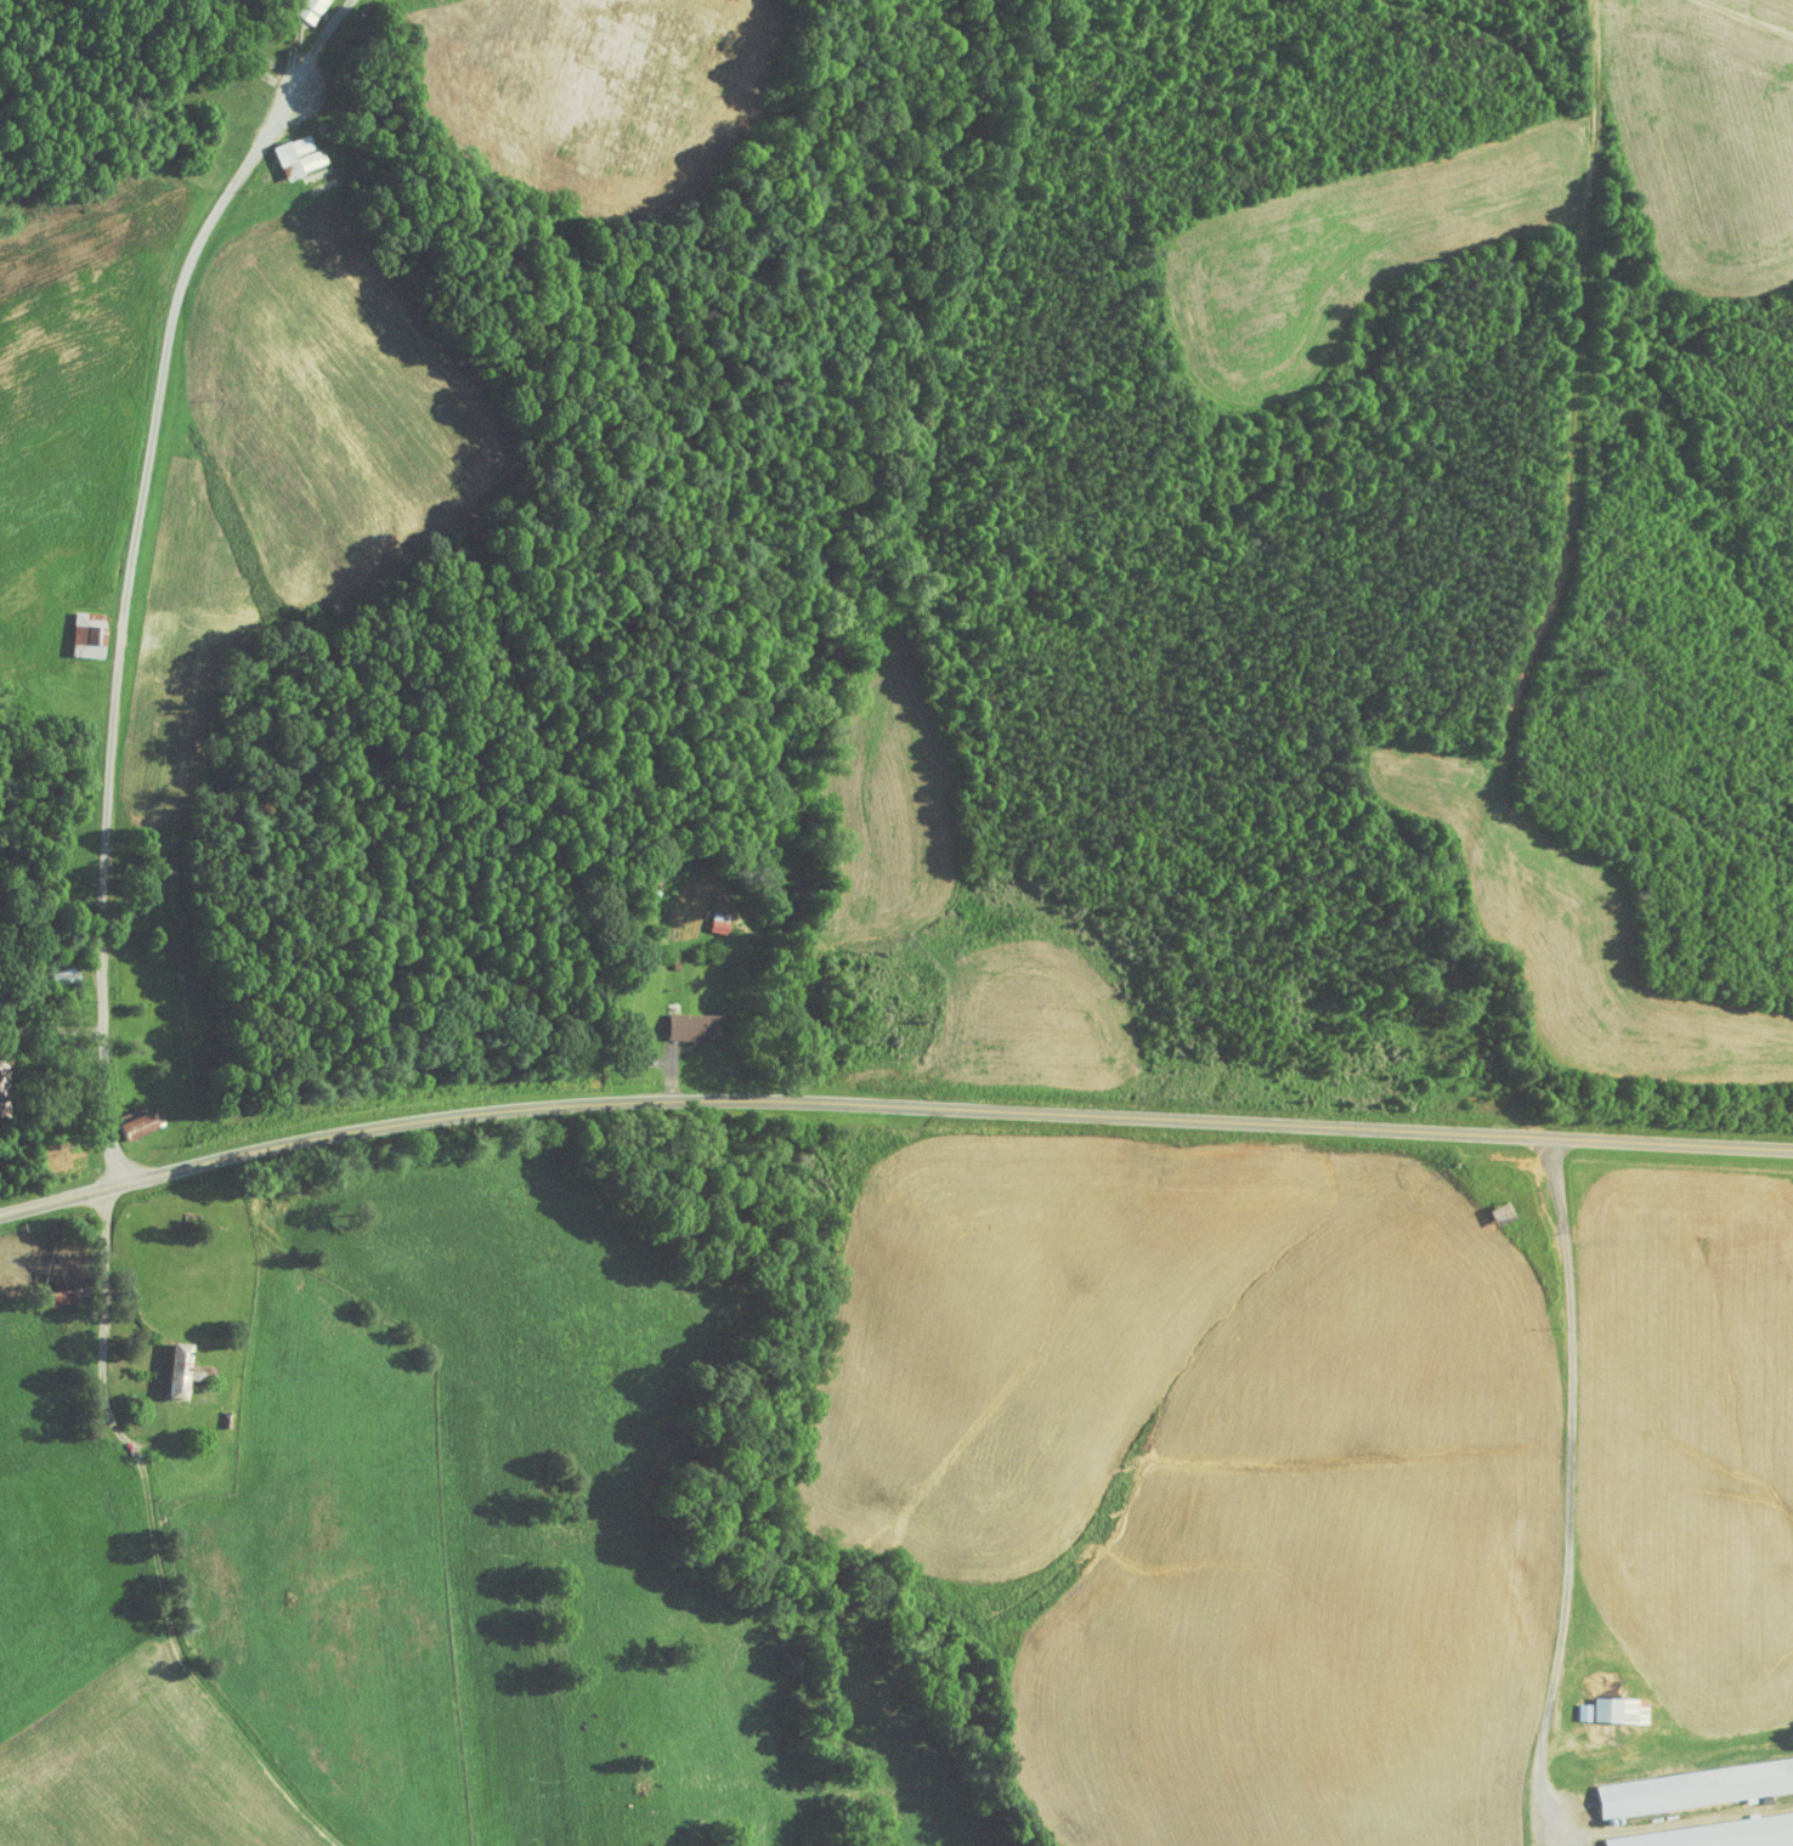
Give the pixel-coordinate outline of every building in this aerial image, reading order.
[(298,18),(310,0),(283,0),(279,6),(298,18)] [(313,157),(307,140),(300,142),(295,127),(259,138),(269,171),(313,157)] [(693,923),(708,927),(713,908),(698,904),(693,923)] [(653,1032),(704,1033),(704,1008),(653,1007),(653,1032)] [(127,1107),(125,1101),(112,1106),(114,1112),(103,1117),(110,1135),(140,1122),(133,1105),(127,1107)] [(152,1391),(172,1392),(173,1372),(194,1374),(195,1360),(174,1359),(176,1337),(156,1336),(152,1391)] [(1634,1690),(1579,1689),(1579,1696),(1564,1696),(1564,1713),(1633,1715),(1634,1690)] [(1582,1774),(1586,1808),(1792,1783),(1792,1748),(1582,1774)] [(1592,1845),(1716,1845),(1792,1837),(1792,1803),(1590,1826),(1592,1845)]
